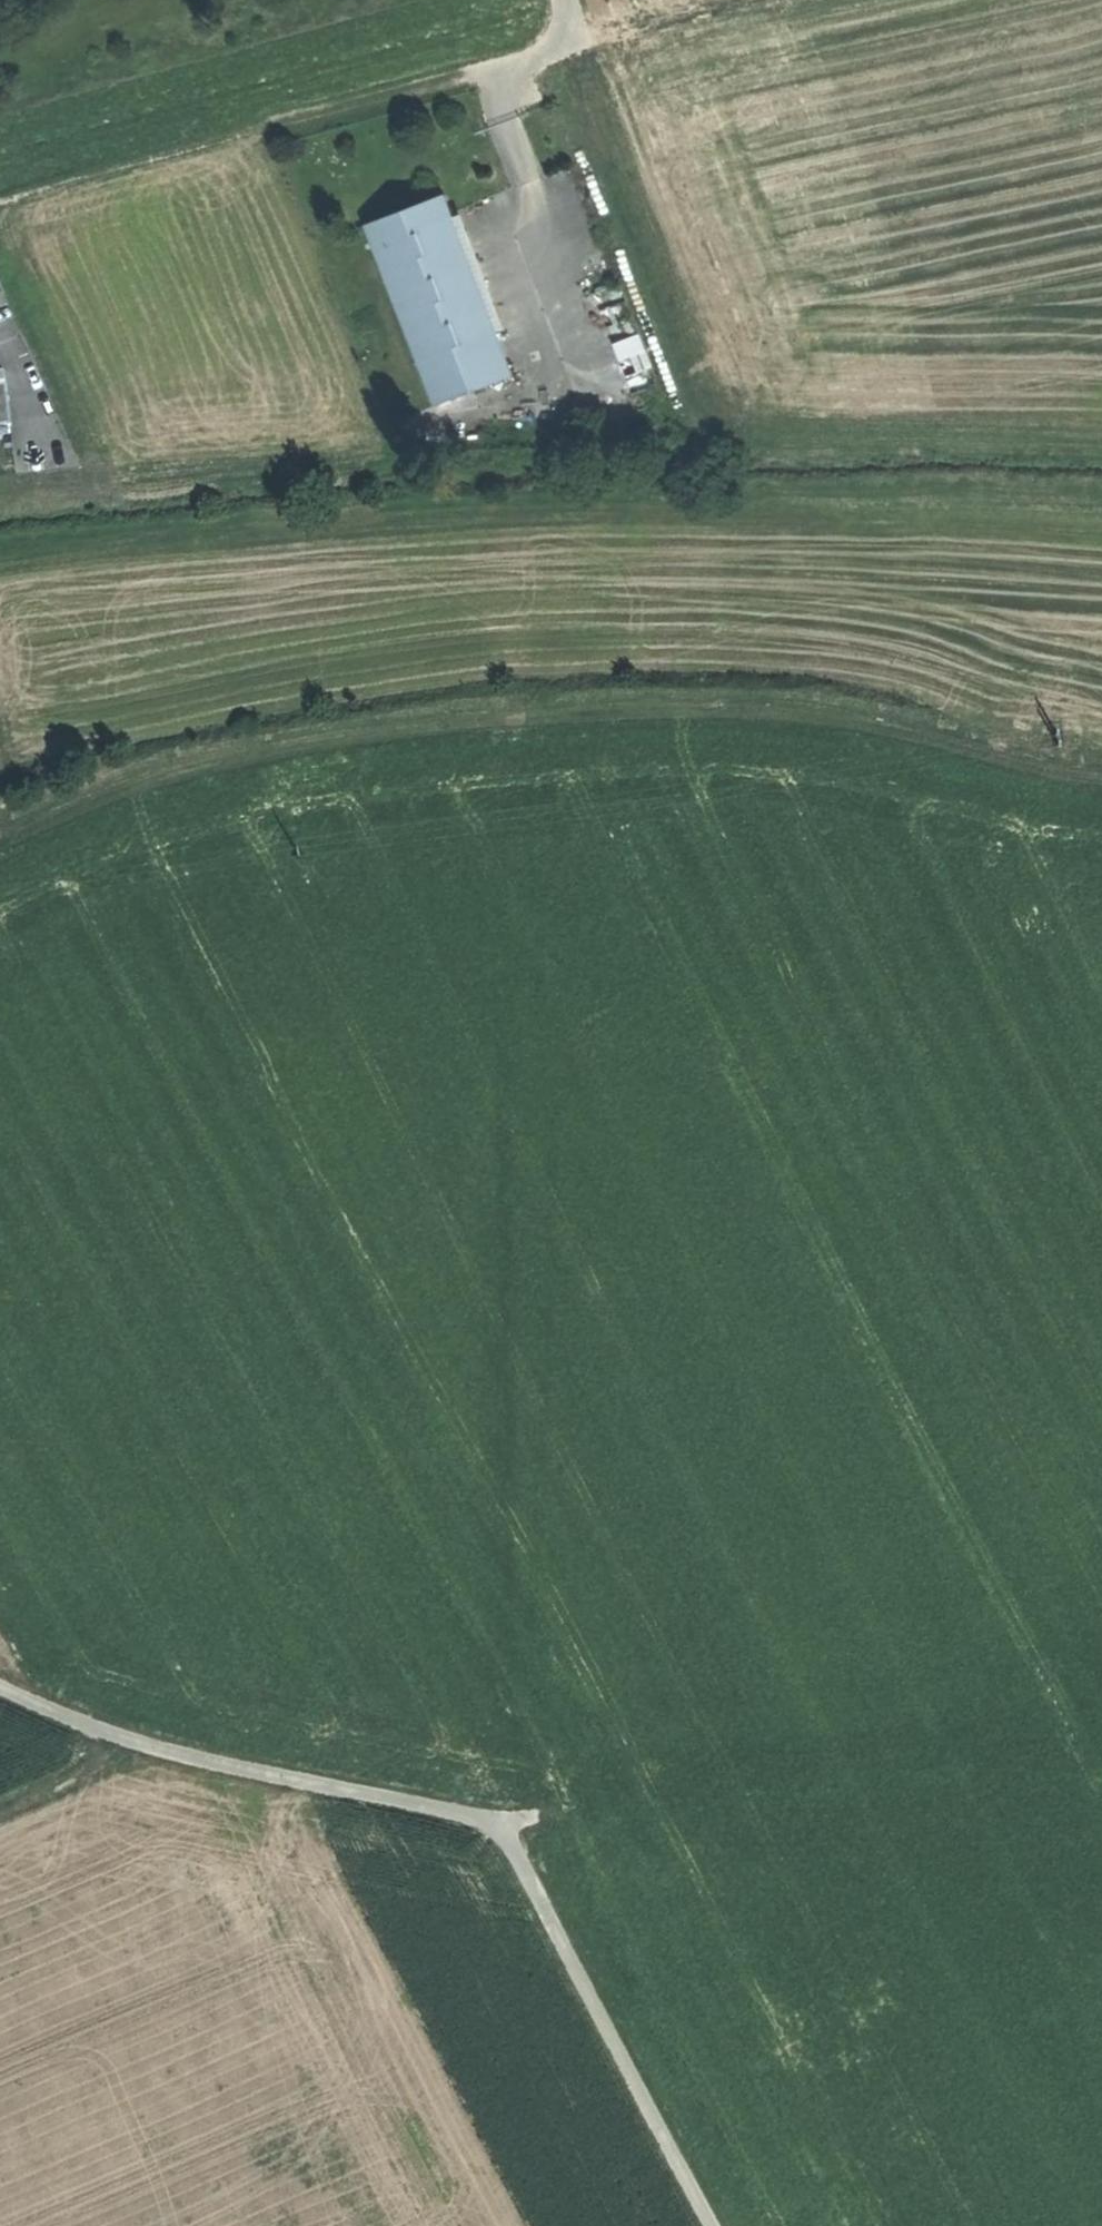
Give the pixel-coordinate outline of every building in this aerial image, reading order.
[(444,192),(368,222),(420,358),(497,328),(444,192)] [(621,281),(595,291),(641,408),(667,398),(621,281)] [(497,328),(420,358),(437,402),(514,372),(497,328)] [(10,424),(4,372),(0,372),(0,425),(10,424)]
